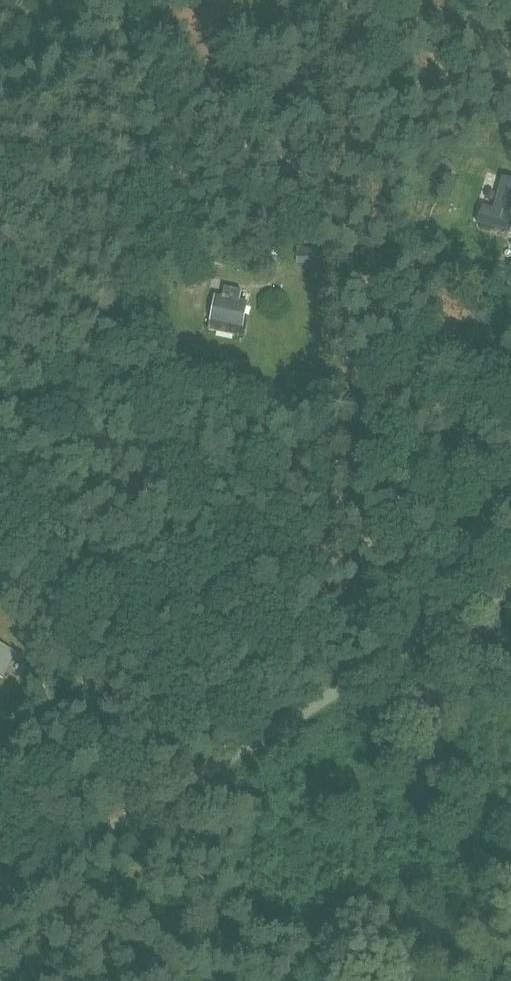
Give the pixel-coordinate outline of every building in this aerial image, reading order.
[(505,232),(510,211),(510,179),(502,176),(493,209),(483,207),(478,224),(505,232)] [(321,250),(297,250),(298,266),(322,265),(321,250)] [(242,338),(246,315),(248,301),(241,300),(243,289),(226,286),(224,297),(216,296),(208,330),(242,338)] [(5,678),(19,652),(0,641),(0,675),(5,678)]
